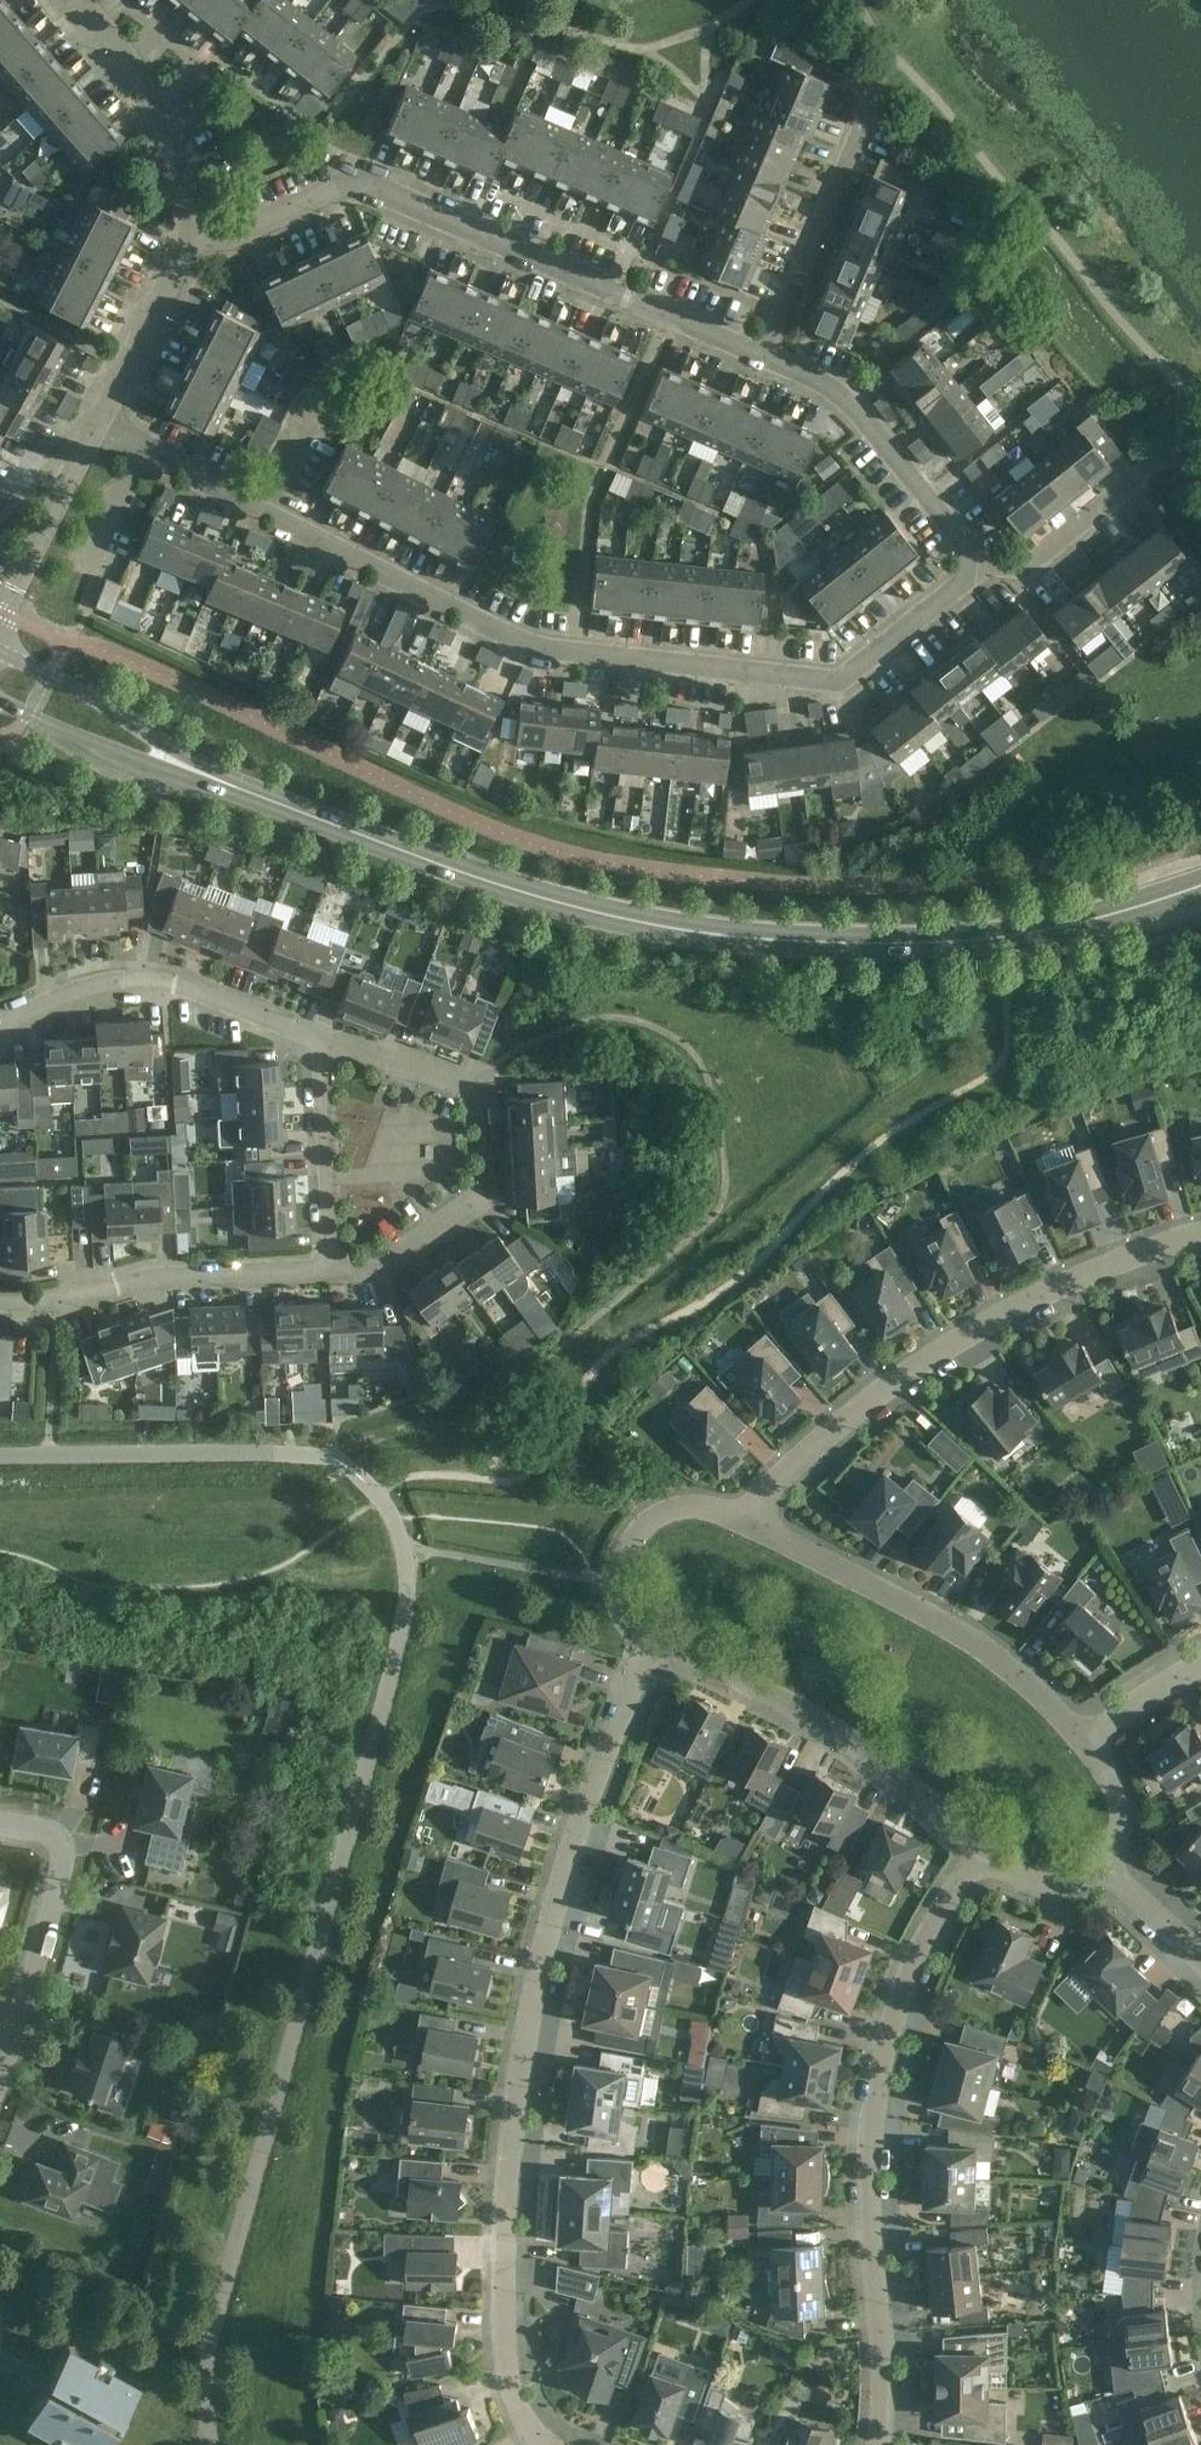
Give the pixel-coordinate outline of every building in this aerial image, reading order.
[(12,9),(4,0),(0,0),(0,20),(12,9)] [(163,0),(153,0),(147,7),(154,12),(164,0),(163,0)] [(221,0),(185,0),(181,6),(202,23),(221,0)] [(202,23),(226,42),(236,28),(235,27),(257,0),(221,0),(202,23)] [(236,28),(256,44),(291,2),(289,0),(257,0),(235,27),(236,28)] [(362,0),(348,0),(342,8),(351,15),(362,0)] [(366,0),(362,0),(351,15),(360,22),(373,6),(366,0)] [(399,19),(415,3),(412,0),(390,0),(385,5),(399,19)] [(278,62),(312,19),(291,2),(256,44),(278,62)] [(46,13),(40,7),(29,17),(34,23),(46,13)] [(31,30),(12,9),(0,20),(0,57),(31,30)] [(55,23),(49,17),(38,27),(43,34),(55,23)] [(334,37),(312,19),(278,62),(299,79),(334,37)] [(196,27),(190,21),(180,33),(186,39),(196,27)] [(0,57),(0,77),(8,87),(49,51),(31,30),(0,57)] [(207,35),(200,30),(191,42),(197,47),(207,35)] [(356,55),(334,37),(299,79),(322,97),(356,55)] [(447,60),(456,41),(445,37),(437,56),(447,60)] [(777,91),(823,110),(834,84),(809,74),(818,54),(778,37),(770,57),(788,65),(777,91)] [(456,41),(447,60),(458,65),(466,46),(456,41)] [(250,48),(244,43),(234,55),(240,60),(250,48)] [(539,48),(532,65),(548,71),(554,54),(539,48)] [(83,55),(77,49),(65,59),(71,65),(83,55)] [(8,87),(27,108),(68,72),(49,51),(8,87)] [(261,57),(254,51),(244,64),(251,69),(261,57)] [(549,74),(560,79),(568,60),(557,55),(549,74)] [(488,77),(498,82),(507,63),(496,58),(488,77)] [(92,65),(86,59),(74,69),(80,75),(92,65)] [(578,64),(568,60),(560,79),(570,83),(578,64)] [(517,68),(507,63),(498,82),(508,87),(517,68)] [(744,77),(731,70),(726,81),(739,87),(744,77)] [(27,108),(45,129),(86,93),(68,72),(27,108)] [(601,96),(611,101),(619,82),(609,77),(601,96)] [(293,83),(287,78),(277,90),(283,95),(293,83)] [(619,82),(611,101),(622,106),(630,86),(619,82)] [(384,134),(410,145),(431,96),(405,85),(384,134)] [(304,91),(297,86),(287,98),(294,104),(304,91)] [(119,97),(114,90),(102,101),(108,107),(119,97)] [(777,91),(767,115),(767,116),(806,133),(806,134),(811,136),(823,110),(777,91)] [(45,129),(64,149),(104,113),(86,93),(45,129)] [(436,156),(457,107),(431,96),(410,145),(436,156)] [(663,123),(671,104),(660,99),(652,118),(663,123)] [(128,107),(123,101),(111,111),(117,117),(128,107)] [(680,108),(671,104),(663,123),(693,135),(700,117),(680,108)] [(522,167),(543,117),(517,106),(507,128),(508,129),(497,156),(499,157),(522,167)] [(462,167),(483,118),(457,107),(436,156),(462,167)] [(709,121),(723,127),(728,116),(714,110),(709,121)] [(749,138),(795,158),(806,134),(806,133),(767,116),(767,115),(761,112),(749,138)] [(123,135),(104,113),(64,149),(83,171),(123,135)] [(569,128),(543,117),(522,167),(532,171),(548,178),(569,128)] [(508,129),(507,128),(483,118),(462,167),(490,179),(499,157),(497,156),(508,129)] [(718,138),(723,127),(709,121),(704,132),(718,138)] [(573,189),(595,139),(570,128),(569,128),(548,178),(573,189)] [(749,138),(739,164),(785,183),(795,158),(749,138)] [(599,200),(620,150),(595,139),(573,189),(599,200)] [(405,150),(398,147),(392,161),(399,164),(405,150)] [(625,211),(646,161),(620,150),(599,200),(625,211)] [(418,155),(410,152),(404,167),(412,170),(418,155)] [(29,178),(45,164),(38,156),(22,169),(29,178)] [(672,172),(646,161),(625,211),(651,222),(672,172)] [(688,172),(701,178),(706,167),(693,161),(688,172)] [(52,173),(45,164),(29,178),(37,187),(52,173)] [(774,209),(785,183),(739,164),(728,189),(774,209)] [(868,171),(857,197),(902,217),(901,218),(912,223),(924,196),(935,201),(942,183),(906,167),(899,184),(868,171)] [(457,172),(449,169),(443,183),(451,186),(457,172)] [(517,172),(509,169),(503,183),(511,186),(517,172)] [(701,178),(688,172),(683,183),(697,189),(701,178)] [(469,177),(462,174),(455,188),(463,192),(469,177)] [(530,178),(522,174),(516,189),(523,192),(530,178)] [(12,180),(7,190),(25,200),(30,190),(12,180)] [(88,199),(75,225),(122,248),(135,223),(126,218),(135,200),(104,185),(95,203),(88,199)] [(763,233),(774,209),(728,189),(717,215),(723,218),(723,217),(763,234),(763,233)] [(25,200),(7,190),(1,200),(20,210),(25,200)] [(568,194),(561,191),(555,205),(562,208),(568,194)] [(581,199),(573,196),(567,210),(575,214),(581,199)] [(857,197),(846,223),(891,242),(901,218),(902,217),(857,197)] [(666,223),(679,228),(684,217),(671,211),(666,223)] [(620,216),(612,213),(606,227),(614,230),(620,216)] [(723,217),(723,218),(713,242),(757,261),(768,235),(763,233),(763,234),(723,217)] [(343,232),(337,218),(329,221),(336,235),(343,232)] [(632,221),(625,218),(618,232),(626,235),(632,221)] [(939,220),(934,231),(947,236),(952,225),(939,220)] [(331,237),(324,223),(317,227),(324,241),(331,237)] [(674,239),(679,228),(666,223),(661,234),(674,239)] [(891,242),(846,223),(835,248),(880,267),(891,242)] [(122,248),(75,225),(62,249),(110,273),(122,248)] [(336,242),(360,292),(386,279),(362,230),(336,242)] [(934,231),(929,242),(942,248),(949,250),(953,239),(947,236),(934,231)] [(697,236),(686,262),(702,268),(746,287),(757,261),(713,242),(697,236)] [(147,249),(133,242),(130,249),(143,256),(147,249)] [(293,256),(286,242),(279,245),(286,259),(293,256)] [(335,304),(360,292),(336,242),(311,254),(335,304)] [(281,262),(274,248),(267,251),(273,265),(281,262)] [(869,293),(880,267),(835,248),(824,274),(869,293)] [(62,249),(50,274),(97,298),(110,273),(62,249)] [(462,256),(454,253),(448,267),(456,270),(462,256)] [(141,261),(127,254),(123,261),(137,268),(141,261)] [(286,267),(310,316),(335,304),(311,254),(286,267)] [(474,261),(467,258),(460,272),(468,275),(474,261)] [(434,327),(455,277),(429,266),(408,316),(434,327)] [(284,328),(310,316),(286,267),(260,279),(284,328)] [(97,298),(50,274),(37,300),(84,324),(97,298)] [(513,277),(505,274),(499,289),(507,292),(513,277)] [(858,318),(869,293),(824,274),(813,299),(858,318)] [(434,327),(460,338),(481,288),(455,277),(434,327)] [(525,283),(518,280),(512,294),(519,297),(525,283)] [(949,285),(939,293),(948,304),(958,296),(949,285)] [(460,338),(485,349),(507,299),(481,288),(460,338)] [(122,299),(108,292),(105,299),(118,306),(122,299)] [(911,312),(913,313),(923,324),(948,304),(939,293),(938,294),(935,292),(911,312)] [(564,299),(556,296),(550,310),(558,314),(564,299)] [(507,299),(485,349),(511,360),(532,310),(507,299)] [(847,344),(858,318),(813,299),(802,325),(847,344)] [(215,307),(203,332),(251,356),(264,331),(254,326),(256,321),(241,307),(226,300),(221,310),(215,307)] [(577,305),(569,301),(563,316),(570,319),(577,305)] [(116,311),(102,304),(98,311),(112,318),(116,311)] [(970,315),(961,304),(941,320),(950,331),(970,315)] [(379,308),(369,313),(378,332),(389,327),(379,308)] [(511,360),(536,371),(558,321),(532,310),(511,360)] [(201,320),(188,313),(184,320),(198,327),(201,320)] [(368,337),(378,332),(369,313),(359,318),(368,337)] [(899,343),(923,324),(913,313),(890,331),(899,343)] [(615,321),(608,318),(602,332),(609,335),(615,321)] [(536,371),(562,382),(583,332),(558,321),(536,371)] [(628,326),(620,323),(614,337),(622,341),(628,326)] [(19,347),(56,368),(69,344),(32,324),(19,347)] [(195,332),(181,325),(178,332),(192,339),(195,332)] [(899,343),(890,331),(889,332),(890,333),(880,341),(889,352),(899,343)] [(239,382),(251,356),(203,332),(190,357),(239,382)] [(330,332),(319,337),(328,355),(339,350),(330,332)] [(562,382),(588,393),(609,343),(583,332),(562,382)] [(328,355),(319,337),(309,342),(318,361),(328,355)] [(903,393),(941,362),(923,340),(885,371),(903,393)] [(635,354),(609,343),(588,393),(614,404),(635,354)] [(6,370),(43,391),(56,368),(19,347),(18,349),(11,346),(2,363),(8,366),(6,370)] [(1033,360),(1025,349),(1005,365),(1013,375),(1033,360)] [(695,355),(687,352),(681,366),(688,369),(695,355)] [(99,361),(87,353),(81,365),(93,372),(99,361)] [(226,407),(239,382),(190,357),(178,382),(226,407)] [(707,360),(699,357),(693,371),(701,374),(707,360)] [(412,382),(420,362),(409,358),(401,377),(412,382)] [(430,366),(420,362),(412,382),(422,386),(430,366)] [(920,414),(958,384),(941,362),(903,393),(920,414)] [(177,370),(163,363),(159,370),(173,377),(177,370)] [(287,363),(282,373),(301,383),(306,372),(287,363)] [(641,415),(667,426),(688,376),(662,365),(641,415)] [(0,381),(0,397),(31,414),(43,391),(6,370),(0,381)] [(301,383),(282,373),(277,383),(296,393),(301,383)] [(746,376),(738,373),(732,388),(740,391),(746,376)] [(171,382),(157,375),(153,382),(167,389),(171,382)] [(688,376),(667,426),(693,437),(714,387),(688,376)] [(758,382),(751,379),(745,393),(752,396),(758,382)] [(462,403),(470,384),(460,380),(452,399),(462,403)] [(214,432),(226,407),(178,382),(165,408),(214,432)] [(387,400),(397,405),(405,386),(395,382),(387,400)] [(470,384),(462,403),(473,407),(481,388),(470,384)] [(937,436),(975,405),(958,384),(920,414),(937,436)] [(416,391),(405,386),(397,405),(407,409),(416,391)] [(714,387),(693,437),(718,448),(740,398),(714,387)] [(61,400),(73,407),(79,397),(66,390),(61,400)] [(880,410),(891,402),(883,393),(873,401),(880,410)] [(797,398),(790,395),(784,409),(791,412),(797,398)] [(5,430),(5,429),(18,436),(31,414),(0,397),(0,427),(5,430)] [(976,405),(975,405),(937,436),(955,458),(991,429),(994,433),(1005,424),(1003,421),(1004,420),(986,397),(976,405)] [(718,448),(744,459),(765,409),(740,398),(718,448)] [(68,418),(73,407),(61,400),(55,411),(68,418)] [(810,403),(802,400),(796,415),(804,418),(810,403)] [(503,420),(513,425),(521,405),(510,401),(503,420)] [(891,402),(880,410),(888,419),(898,411),(891,402)] [(448,427),(456,408),(445,403),(437,422),(448,427)] [(521,405),(513,425),(524,429),(531,410),(521,405)] [(1030,413),(1040,425),(1050,417),(1040,405),(1030,413)] [(456,408),(448,427),(458,431),(466,412),(456,408)] [(744,459),(770,470),(791,420),(765,409),(744,459)] [(1079,429),(1058,446),(1089,484),(1111,467),(1093,444),(1107,433),(1088,410),(1073,422),(1079,429)] [(263,412),(257,423),(276,432),(281,422),(263,412)] [(1040,425),(1030,413),(1021,420),(1030,433),(1040,425)] [(817,431),(791,420),(770,470),(796,481),(817,431)] [(276,432),(257,423),(252,433),(271,443),(276,432)] [(554,442),(564,446),(572,427),(562,423),(554,442)] [(488,444),(499,449),(507,429),(496,425),(488,444)] [(583,432),(572,427),(564,446),(575,451),(583,432)] [(517,434),(507,429),(499,449),(509,453),(517,434)] [(53,443),(41,436),(35,447),(47,454),(53,443)] [(915,454),(925,445),(918,436),(907,444),(915,454)] [(988,447),(997,459),(1006,452),(997,440),(988,447)] [(323,490),(348,503),(372,455),(347,442),(323,490)] [(933,455),(925,445),(915,454),(922,463),(933,455)] [(1089,484),(1058,446),(1037,463),(1068,502),(1089,484)] [(997,459),(988,447),(978,454),(987,466),(997,459)] [(646,476),(654,457),(643,452),(635,471),(646,476)] [(397,467),(372,455),(348,503),(373,515),(397,467)] [(664,461),(654,457),(646,476),(656,480),(664,461)] [(1037,463),(1015,480),(1046,519),(1068,502),(1037,463)] [(422,480),(398,468),(397,467),(373,515),(398,528),(422,480)] [(697,497),(705,478),(695,474),(686,493),(697,497)] [(635,501),(643,482),(633,478),(625,497),(635,501)] [(715,483),(705,478),(697,497),(707,502),(715,483)] [(447,492),(422,480),(398,528),(423,540),(447,492)] [(837,480),(829,487),(842,503),(851,496),(837,480)] [(1024,537),(1046,519),(1015,480),(993,498),(1024,537)] [(643,482),(635,501),(646,506),(654,487),(643,482)] [(175,491),(164,487),(160,498),(171,502),(175,491)] [(833,510),(842,503),(829,487),(820,494),(833,510)] [(447,553),(472,505),(447,492),(423,540),(447,553)] [(737,514),(748,519),(756,500),(745,495),(737,514)] [(675,519),(686,523),(694,504),(683,499),(675,519)] [(756,500),(748,519),(758,523),(766,504),(756,500)] [(197,517),(208,522),(213,509),(203,504),(197,517)] [(343,508),(335,504),(328,518),(336,522),(343,508)] [(704,508),(694,504),(686,523),(696,527),(704,508)] [(472,505),(447,553),(473,566),(497,517),(472,505)] [(213,509),(208,522),(218,526),(224,513),(213,509)] [(355,514),(347,510),(341,524),(348,528),(355,514)] [(864,530),(898,572),(920,554),(886,512),(864,530)] [(162,564),(179,524),(154,513),(137,554),(162,564)] [(740,538),(748,519),(737,514),(729,534),(740,538)] [(794,515),(785,522),(799,538),(808,531),(794,515)] [(758,523),(748,519),(740,538),(750,542),(758,523)] [(1137,537),(1167,575),(1189,558),(1159,519),(1137,537)] [(790,545),(799,538),(785,522),(777,529),(790,545)] [(187,574),(203,534),(179,524),(162,564),(187,574)] [(244,541),(255,545),(260,533),(249,528),(244,541)] [(392,533),(385,529),(378,543),(385,547),(392,533)] [(864,530),(842,548),(876,590),(898,572),(864,530)] [(260,533),(255,545),(266,550),(271,537),(260,533)] [(203,534),(187,574),(210,584),(211,584),(222,558),(223,558),(229,544),(203,534)] [(405,539),(397,535),(390,549),(398,553),(405,539)] [(1145,593),(1167,575),(1137,537),(1115,554),(1145,593)] [(876,590),(842,548),(821,565),(854,607),(876,590)] [(291,565),(302,570),(307,556),(296,552),(291,565)] [(442,558),(435,554),(428,568),(435,572),(442,558)] [(619,611),(625,557),(597,554),(591,608),(619,611)] [(1124,610),(1145,593),(1115,554),(1093,572),(1124,610)] [(318,561),(307,556),(302,570),(313,574),(318,561)] [(647,614),(653,560),(625,557),(619,611),(647,614)] [(246,568),(223,558),(222,558),(211,584),(210,584),(204,597),(230,608),(246,568)] [(454,564),(447,560),(440,574),(447,578),(454,564)] [(675,617),(680,563),(653,560),(647,614),(675,617)] [(702,620),(708,566),(680,563),(675,617),(702,620)] [(798,583),(785,594),(807,621),(820,610),(832,625),(846,614),(854,607),(821,565),(798,583)] [(730,623),(736,569),(708,566),(702,620),(730,623)] [(254,618),(271,578),(246,568),(230,608),(254,618)] [(764,572),(736,569),(730,623),(759,626),(764,572)] [(920,583),(910,571),(904,576),(914,588),(920,583)] [(1093,572),(1072,589),(1102,627),(1114,642),(1116,645),(1125,656),(1135,648),(1112,619),(1124,610),(1093,572)] [(121,584),(105,577),(95,606),(111,612),(121,584)] [(278,628),(295,588),(271,578),(254,618),(278,628)] [(359,598),(364,584),(353,579),(347,593),(359,598)] [(910,592),(900,579),(893,585),(903,597),(910,592)] [(377,592),(364,584),(359,598),(350,621),(363,626),(377,592)] [(303,638),(319,598),(295,588),(278,628),(303,638)] [(1102,627),(1072,589),(1049,607),(1080,645),(1102,627)] [(319,598),(303,638),(328,648),(344,608),(319,598)] [(1020,601),(998,619),(1028,657),(1050,639),(1020,601)] [(411,609),(398,603),(386,631),(399,636),(411,609)] [(1168,603),(1159,610),(1168,621),(1177,615),(1168,603)] [(877,618),(867,606),(861,611),(871,623),(877,618)] [(1168,621),(1159,610),(1149,619),(1158,630),(1168,621)] [(866,626),(857,614),(850,619),(860,631),(866,626)] [(616,618),(608,617),(606,633),(614,633),(616,618)] [(629,619),(621,618),(620,634),(628,635),(629,619)] [(1028,657),(998,619),(977,635),(976,636),(1002,669),(1006,674),(1028,657)] [(428,632),(439,638),(445,625),(434,620),(428,632)] [(671,624),(663,623),(662,638),(670,639),(671,624)] [(685,625),(677,624),(675,640),(683,641),(685,625)] [(445,625),(439,638),(449,643),(455,631),(445,625)] [(727,630),(719,629),(717,644),(725,645),(727,630)] [(331,680),(328,687),(354,699),(357,692),(362,682),(361,681),(379,641),(355,630),(336,670),(331,680)] [(740,631),(732,630),(730,645),(739,646),(740,631)] [(950,648),(981,687),(1002,669),(976,636),(977,635),(973,630),(950,648)] [(403,652),(379,641),(361,681),(362,682),(357,692),(380,703),(385,693),(385,692),(403,652)] [(1114,642),(1103,650),(1114,664),(1125,656),(1116,645),(1114,642)] [(486,662),(492,649),(481,644),(475,657),(486,662)] [(950,648),(929,666),(959,704),(960,704),(981,687),(950,648)] [(502,654),(492,649),(486,662),(496,667),(502,654)] [(385,692),(385,693),(409,703),(427,664),(403,652),(385,692)] [(451,675),(427,664),(409,703),(432,715),(451,675)] [(533,670),(522,664),(516,677),(527,683),(533,670)] [(929,666),(907,683),(911,688),(942,726),(938,721),(949,712),(960,726),(971,717),(960,704),(959,704),(929,666)] [(475,686),(451,675),(432,715),(456,726),(475,686)] [(574,694),(576,680),(564,679),(562,693),(574,694)] [(587,682),(576,680),(574,694),(586,696),(587,682)] [(1053,690),(1062,702),(1072,694),(1063,683),(1053,690)] [(499,714),(493,712),(499,697),(475,686),(456,726),(451,736),(482,751),(499,714)] [(911,688),(889,705),(920,744),(942,726),(911,688)] [(1062,702),(1053,690),(1044,698),(1053,710),(1062,702)] [(541,746),(546,702),(519,699),(514,743),(541,746)] [(625,715),(627,700),(615,699),(613,713),(625,715)] [(627,700),(625,715),(637,717),(639,702),(627,700)] [(822,714),(820,700),(807,702),(809,716),(822,714)] [(567,749),(572,705),(546,702),(541,746),(567,749)] [(572,705),(567,749),(593,751),(594,751),(597,722),(598,722),(600,708),(572,705)] [(677,721),(679,706),(667,705),(665,719),(677,721)] [(920,744),(889,705),(867,723),(884,744),(869,749),(884,786),(905,770),(898,761),(920,744)] [(691,707),(679,706),(677,721),(689,722),(691,707)] [(776,706),(764,708),(766,721),(778,720),(776,706)] [(731,712),(720,710),(717,725),(729,727),(731,712)] [(1020,717),(1010,725),(1019,736),(1029,728),(1020,717)] [(623,724),(598,722),(597,722),(594,751),(593,751),(592,765),(619,768),(623,724)] [(645,771),(650,727),(623,724),(619,768),(645,771)] [(1019,736),(1010,725),(1000,732),(1010,744),(1019,736)] [(671,774),(676,730),(650,727),(645,771),(671,774)] [(860,793),(860,789),(884,786),(869,749),(855,755),(852,729),(824,733),(830,781),(832,797),(860,793)] [(702,733),(676,730),(671,774),(698,776),(702,733)] [(410,763),(417,746),(389,732),(381,749),(410,763)] [(702,733),(698,776),(725,779),(729,736),(702,733)] [(796,736),(803,785),(830,781),(824,733),(796,736)] [(775,788),(803,785),(796,736),(769,740),(775,788)] [(775,788),(769,740),(741,744),(747,792),(775,788)] [(976,751),(966,759),(976,770),(985,763),(976,751)] [(967,778),(976,770),(966,759),(957,767),(967,778)] [(68,843),(67,831),(30,836),(31,847),(68,843)] [(1,863),(18,871),(19,865),(28,867),(26,843),(22,842),(0,837),(0,865),(1,863)] [(205,856),(217,861),(222,848),(210,844),(205,856)] [(233,853),(222,848),(217,861),(229,865),(233,853)] [(98,886),(101,935),(116,935),(115,927),(127,926),(127,915),(143,914),(141,876),(123,877),(122,871),(98,873),(99,886),(98,886)] [(185,943),(198,909),(203,897),(180,888),(183,879),(163,872),(152,900),(170,907),(163,927),(174,931),(172,938),(185,943)] [(63,930),(74,930),(72,888),(46,889),(46,883),(30,884),(32,921),(47,920),(48,939),(63,938),(63,930)] [(101,935),(98,886),(72,888),(74,930),(86,929),(87,936),(101,935)] [(228,907),(203,897),(198,909),(185,943),(199,949),(201,942),(212,946),(228,907)] [(268,911),(286,919),(291,907),(274,899),(268,911)] [(402,920),(406,908),(389,902),(385,913),(402,920)] [(253,916),(228,907),(212,946),(223,950),(221,957),(249,968),(267,921),(266,921),(269,914),(256,909),(253,916)] [(406,908),(402,920),(415,925),(420,914),(406,908)] [(267,921),(249,968),(277,978),(279,971),(290,976),(305,936),(267,921)] [(331,940),(329,945),(305,936),(290,976),(301,980),(298,987),(326,997),(338,967),(346,946),(331,940)] [(359,975),(338,967),(326,997),(340,1002),(335,1016),(360,1026),(377,982),(373,981),(375,977),(372,974),(363,970),(360,972),(359,975)] [(422,982),(414,1004),(428,1010),(418,1034),(443,1043),(460,998),(447,993),(447,990),(449,985),(424,976),(422,982)] [(414,1004),(422,982),(408,977),(402,992),(377,982),(360,1026),(386,1036),(400,999),(414,1004)] [(474,1003),(460,998),(443,1043),(467,1052),(476,1028),(490,1034),(501,1005),(477,996),(474,1003)] [(122,1021),(125,1064),(125,1078),(150,1077),(150,1068),(166,1067),(164,1033),(150,1033),(149,1020),(122,1021)] [(99,1065),(125,1064),(122,1021),(95,1023),(96,1037),(97,1037),(98,1065),(99,1065)] [(97,1037),(96,1037),(71,1039),(73,1081),(100,1079),(99,1065),(98,1065),(97,1037)] [(73,1081),(71,1039),(44,1040),(45,1054),(29,1055),(30,1075),(32,1075),(33,1102),(74,1100),(73,1081)] [(236,1066),(237,1091),(279,1088),(278,1062),(250,1063),(249,1048),(215,1050),(216,1067),(236,1066)] [(186,1057),(171,1057),(171,1088),(186,1088),(186,1057)] [(0,1064),(0,1107),(15,1106),(16,1125),(33,1124),(32,1103),(33,1102),(32,1075),(30,1075),(16,1076),(16,1063),(0,1064)] [(509,1124),(566,1121),(564,1080),(517,1083),(518,1097),(504,1098),(505,1126),(509,1125),(509,1124)] [(237,1091),(221,1092),(222,1118),(238,1118),(238,1117),(281,1115),(279,1088),(237,1091)] [(188,1106),(187,1094),(174,1094),(175,1106),(188,1106)] [(101,1112),(101,1118),(102,1132),(128,1130),(127,1110),(101,1112)] [(282,1141),(281,1115),(238,1117),(238,1118),(218,1119),(220,1146),(234,1145),(235,1159),(269,1157),(269,1142),(282,1141)] [(102,1132),(101,1118),(75,1120),(76,1133),(102,1132)] [(615,1118),(605,1118),(606,1134),(616,1134),(615,1118)] [(509,1125),(511,1151),(568,1147),(566,1121),(509,1124),(509,1125)] [(1159,1162),(1176,1157),(1167,1125),(1148,1131),(1149,1132),(1118,1141),(1124,1164),(1120,1165),(1126,1189),(1131,1187),(1136,1205),(1140,1204),(1141,1207),(1146,1206),(1156,1203),(1154,1200),(1169,1195),(1159,1162)] [(170,1135),(160,1136),(161,1153),(171,1152),(170,1135)] [(112,1137),(83,1139),(83,1154),(113,1152),(112,1137)] [(1092,1189),(1108,1183),(1094,1145),(1076,1152),(1078,1158),(1048,1169),(1055,1187),(1050,1189),(1059,1213),(1064,1212),(1070,1230),(1074,1229),(1075,1232),(1090,1227),(1088,1224),(1102,1218),(1097,1203),(1092,1189)] [(568,1147),(511,1151),(512,1176),(512,1177),(573,1174),(588,1173),(587,1155),(586,1147),(575,1147),(568,1148),(568,1147)] [(623,1169),(622,1154),(611,1155),(612,1170),(623,1169)] [(234,1207),(255,1205),(293,1203),(292,1176),(278,1177),(277,1161),(247,1163),(248,1180),(232,1181),(234,1207)] [(157,1180),(131,1181),(132,1197),(134,1238),(161,1236),(160,1222),(174,1222),(173,1200),(173,1193),(171,1168),(156,1169),(157,1180)] [(512,1177),(512,1176),(508,1177),(510,1204),(525,1203),(526,1221),(561,1219),(560,1201),(569,1200),(574,1194),(573,1174),(512,1177)] [(103,1194),(90,1194),(91,1205),(106,1204),(108,1239),(134,1238),(132,1197),(131,1181),(103,1183),(103,1194)] [(0,1188),(0,1212),(3,1212),(5,1238),(46,1236),(44,1209),(39,1209),(37,1186),(0,1188)] [(1044,1222),(1029,1191),(1016,1198),(1015,1197),(980,1213),(1004,1263),(1007,1261),(1009,1264),(1025,1256),(1024,1253),(1039,1246),(1030,1229),(1044,1222)] [(255,1205),(234,1207),(236,1233),(251,1232),(252,1248),(282,1247),(281,1231),(295,1230),(293,1203),(255,1205)] [(977,1246),(958,1209),(942,1218),(947,1227),(918,1243),(926,1258),(922,1260),(932,1280),(937,1278),(945,1293),(948,1292),(950,1295),(964,1288),(962,1284),(975,1278),(962,1254),(977,1246)] [(501,1285),(500,1286),(511,1301),(522,1294),(526,1289),(527,1285),(527,1279),(525,1275),(538,1265),(517,1237),(506,1245),(498,1235),(476,1250),(501,1285)] [(46,1236),(5,1238),(5,1239),(0,1240),(0,1278),(32,1276),(31,1264),(47,1263),(46,1236)] [(907,1269),(891,1245),(867,1260),(877,1275),(856,1289),(885,1334),(889,1331),(892,1335),(907,1325),(904,1321),(916,1313),(893,1278),(907,1269)] [(476,1250),(455,1265),(475,1294),(475,1295),(479,1300),(500,1286),(501,1285),(476,1250)] [(804,1255),(793,1263),(798,1271),(810,1263),(804,1255)] [(454,1309),(475,1295),(475,1294),(455,1265),(451,1259),(430,1274),(454,1309)] [(432,1325),(454,1309),(430,1274),(407,1290),(415,1301),(402,1310),(423,1339),(436,1330),(432,1325)] [(844,1362),(858,1352),(838,1325),(850,1316),(831,1291),(817,1301),(820,1305),(791,1327),(828,1375),(832,1372),(834,1375),(847,1365),(844,1362)] [(301,1303),(304,1360),(317,1360),(316,1345),(329,1344),(328,1309),(328,1302),(301,1303)] [(260,1319),(262,1352),(262,1362),(304,1360),(301,1303),(275,1305),(275,1319),(260,1319)] [(1122,1329),(1127,1344),(1126,1344),(1128,1349),(1129,1349),(1135,1363),(1141,1377),(1161,1369),(1162,1371),(1186,1362),(1200,1356),(1200,1341),(1194,1324),(1179,1330),(1171,1309),(1167,1311),(1165,1305),(1141,1315),(1143,1321),(1122,1329)] [(244,1353),(262,1352),(260,1319),(244,1320),(244,1306),(217,1308),(219,1360),(237,1359),(244,1353)] [(381,1307),(354,1308),(356,1350),(383,1349),(383,1359),(412,1358),(401,1325),(382,1325),(381,1307)] [(190,1316),(174,1317),(174,1323),(176,1357),(191,1356),(192,1370),(219,1369),(218,1360),(219,1360),(217,1308),(190,1309),(190,1316)] [(354,1308),(328,1309),(329,1344),(330,1371),(356,1369),(355,1350),(356,1350),(354,1308)] [(176,1357),(174,1323),(174,1316),(152,1324),(147,1311),(122,1319),(138,1369),(138,1370),(176,1358),(176,1357)] [(138,1369),(122,1319),(96,1328),(101,1341),(82,1347),(94,1384),(138,1370),(138,1369)] [(523,1319),(502,1334),(516,1354),(538,1339),(523,1319)] [(793,1362),(767,1333),(741,1355),(745,1359),(734,1368),(742,1377),(741,1378),(753,1391),(749,1394),(762,1409),(766,1406),(777,1419),(780,1416),(783,1420),(795,1409),(792,1406),(802,1397),(781,1373),(793,1362)] [(8,1397),(9,1380),(24,1381),(26,1359),(11,1358),(12,1336),(0,1335),(0,1396),(8,1397)] [(1080,1347),(1077,1342),(1055,1355),(1058,1360),(1038,1372),(1046,1385),(1044,1386),(1047,1391),(1049,1390),(1056,1403),(1098,1379),(1107,1395),(1125,1384),(1109,1357),(1096,1365),(1084,1345),(1080,1347)] [(497,1349),(486,1355),(492,1367),(503,1361),(497,1349)] [(492,1367),(486,1355),(475,1361),(481,1372),(492,1367)] [(730,1406),(708,1384),(688,1404),(701,1418),(684,1435),(721,1473),(725,1469),(728,1473),(741,1460),(737,1457),(747,1447),(718,1417),(730,1406)] [(1003,1406),(989,1388),(978,1397),(975,1393),(963,1403),(966,1407),(961,1410),(997,1455),(1025,1433),(1023,1430),(1035,1420),(1015,1396),(1003,1406)] [(278,1397),(265,1397),(265,1423),(279,1423),(278,1397)] [(358,1413),(358,1397),(330,1398),(330,1413),(358,1413)] [(13,1399),(12,1418),(15,1419),(30,1419),(31,1400),(13,1399)] [(306,1399),(292,1400),(293,1420),(307,1420),(306,1399)] [(324,1399),(306,1399),(307,1420),(319,1419),(325,1419),(324,1399)] [(111,1417),(110,1404),(79,1404),(79,1418),(111,1417)] [(176,1408),(176,1419),(191,1419),(191,1408),(176,1408)] [(248,1411),(248,1421),(263,1421),(263,1411),(248,1411)] [(1160,1434),(1134,1445),(1144,1471),(1171,1459),(1160,1434)] [(1170,1467),(1151,1477),(1173,1523),(1192,1513),(1170,1467)] [(905,1490),(886,1474),(853,1516),(856,1518),(853,1522),(867,1534),(870,1530),(882,1539),(901,1514),(917,1527),(939,1499),(914,1479),(905,1490)] [(981,1527),(953,1505),(917,1550),(921,1553),(918,1557),(931,1567),(934,1563),(945,1572),(953,1561),(966,1572),(991,1540),(978,1530),(981,1527)] [(1029,1514),(1019,1526),(1030,1536),(1041,1524),(1029,1514)] [(1190,1528),(1171,1537),(1177,1550),(1148,1564),(1156,1580),(1151,1582),(1161,1603),(1165,1600),(1173,1616),(1177,1614),(1178,1618),(1192,1611),(1191,1608),(1200,1603),(1200,1595),(1192,1577),(1200,1572),(1200,1551),(1190,1528)] [(1031,1558),(1018,1548),(997,1574),(1010,1584),(997,1600),(1008,1609),(1005,1612),(1017,1622),(1020,1619),(1025,1622),(1061,1577),(1033,1555),(1031,1558)] [(1112,1561),(1101,1553),(1089,1563),(1104,1573),(1112,1561)] [(1096,1592),(1079,1577),(1059,1601),(1071,1612),(1055,1628),(1059,1631),(1055,1636),(1074,1653),(1078,1649),(1094,1665),(1105,1653),(1106,1654),(1110,1650),(1109,1649),(1119,1638),(1084,1606),(1096,1592)] [(576,1644),(532,1631),(527,1647),(517,1644),(507,1679),(521,1683),(515,1702),(567,1717),(578,1680),(566,1676),(570,1661),(573,1662),(573,1661),(571,1660),(576,1644)] [(112,1701),(119,1672),(99,1667),(92,1697),(112,1701)] [(262,1725),(284,1731),(293,1698),(271,1692),(262,1725)] [(702,1701),(697,1698),(692,1708),(689,1707),(677,1730),(680,1731),(674,1741),(691,1750),(683,1764),(710,1778),(725,1750),(712,1743),(727,1714),(713,1707),(712,1702),(706,1699),(702,1701)] [(540,1729),(498,1713),(489,1735),(492,1740),(500,1743),(488,1772),(541,1793),(555,1756),(535,1748),(535,1742),(540,1729)] [(71,1770),(72,1762),(93,1765),(99,1727),(77,1723),(75,1734),(74,1734),(74,1735),(23,1726),(23,1725),(20,1725),(20,1728),(15,1761),(14,1761),(14,1764),(17,1765),(17,1764),(35,1767),(35,1768),(49,1770),(50,1770),(68,1773),(67,1773),(71,1774),(71,1771),(71,1770)] [(1189,1723),(1167,1737),(1171,1742),(1151,1754),(1160,1767),(1159,1768),(1161,1773),(1163,1772),(1171,1785),(1200,1765),(1200,1733),(1196,1725),(1192,1728),(1189,1723)] [(787,1745),(755,1728),(732,1771),(755,1783),(746,1799),(769,1811),(774,1801),(785,1780),(786,1779),(773,1772),(787,1745)] [(191,1774),(148,1764),(134,1824),(152,1828),(145,1862),(181,1870),(190,1833),(178,1830),(191,1774)] [(857,1792),(817,1770),(794,1812),(835,1834),(830,1842),(846,1851),(868,1810),(852,1802),(857,1792)] [(434,1778),(428,1795),(448,1802),(454,1785),(434,1778)] [(800,1788),(785,1780),(774,1801),(789,1809),(800,1788)] [(523,1802),(480,1787),(469,1819),(480,1823),(474,1842),(500,1850),(503,1857),(509,1853),(520,1857),(532,1823),(518,1818),(523,1802)] [(920,1841),(884,1822),(859,1867),(896,1887),(904,1872),(907,1874),(916,1858),(912,1856),(920,1841)] [(1196,1838),(1195,1836),(1191,1840),(1192,1841),(1181,1852),(1198,1868),(1194,1873),(1200,1880),(1200,1832),(1196,1838)] [(421,1849),(406,1845),(401,1865),(416,1869),(421,1849)] [(614,1883),(663,1898),(668,1882),(683,1886),(693,1855),(660,1845),(655,1863),(629,1856),(625,1868),(621,1867),(617,1875),(614,1883)] [(481,1866),(448,1857),(442,1876),(461,1881),(450,1918),(500,1932),(510,1894),(475,1884),(481,1866)] [(843,1869),(823,1907),(844,1916),(863,1880),(843,1869)] [(757,1876),(738,1870),(733,1883),(752,1890),(757,1876)] [(663,1898),(614,1883),(612,1891),(611,1900),(615,1901),(611,1914),(637,1922),(631,1940),(663,1950),(673,1919),(658,1914),(663,1898)] [(776,1893),(772,1908),(801,1916),(805,1901),(776,1893)] [(844,1916),(823,1907),(815,1903),(804,1934),(819,1945),(814,1961),(861,1977),(871,1947),(840,1936),(847,1917),(844,1916)] [(164,1918),(124,1907),(107,1970),(147,1981),(153,1960),(155,1961),(161,1940),(158,1939),(164,1918)] [(190,1908),(189,1923),(222,1925),(221,1945),(235,1945),(237,1910),(190,1908)] [(1035,1935),(999,1919),(977,1967),(996,1976),(991,1987),(1025,2003),(1041,1967),(1025,1960),(1026,1955),(1035,1935)] [(1134,1957),(1107,1932),(1071,1969),(1118,2014),(1150,1980),(1130,1961),(1134,1957)] [(463,1943),(430,1936),(424,1964),(438,1967),(432,1991),(484,2003),(486,1997),(489,1994),(492,1989),(493,1984),(493,1979),(491,1974),(492,1968),(459,1960),(463,1943)] [(586,1990),(645,2002),(649,1980),(661,1983),(666,1958),(620,1947),(616,1966),(599,1962),(596,1976),(593,1979),(590,1982),(588,1986),(587,1989),(586,1989),(586,1990)] [(861,1977),(814,1961),(813,1962),(796,1955),(789,1976),(778,2007),(812,2016),(819,1997),(850,2008),(861,1977)] [(645,2002),(586,1990),(586,1991),(587,1991),(586,1995),(587,1999),(588,2003),(589,2006),(586,2021),(595,2023),(603,2029),(599,2044),(646,2052),(650,2034),(638,2032),(645,2002)] [(1166,2012),(1154,2004),(1138,2029),(1150,2037),(1166,2012)] [(450,2017),(422,2012),(417,2038),(428,2040),(424,2063),(472,2072),(479,2037),(448,2031),(450,2017)] [(789,2054),(787,2065),(834,2074),(837,2060),(840,2061),(843,2043),(832,2041),(832,2044),(816,2041),(819,2025),(777,2013),(773,2034),(777,2035),(776,2042),(780,2050),(785,2053),(789,2054)] [(695,2017),(692,2032),(695,2033),(709,2036),(713,2021),(695,2017)] [(936,2070),(988,2084),(989,2079),(993,2078),(997,2075),(999,2066),(998,2062),(995,2058),(996,2055),(1003,2057),(1008,2036),(970,2023),(965,2041),(959,2044),(949,2041),(945,2055),(942,2059),(938,2064),(936,2070)] [(1200,2071),(1200,2028),(1191,2037),(1194,2049),(1200,2053),(1192,2065),(1200,2071)] [(74,2067),(68,2087),(101,2098),(98,2106),(120,2114),(135,2070),(121,2065),(129,2041),(94,2029),(86,2055),(77,2052),(72,2066),(74,2067)] [(575,2063),(572,2080),(576,2080),(574,2095),(622,2102),(637,2104),(641,2104),(644,2083),(648,2057),(611,2050),(608,2068),(575,2063)] [(832,2088),(834,2074),(787,2065),(784,2078),(780,2077),(775,2078),(769,2082),(767,2086),(767,2090),(762,2089),(758,2110),(802,2115),(806,2098),(821,2101),(821,2104),(831,2106),(835,2089),(832,2088)] [(1192,2065),(1178,2087),(1174,2084),(1161,2103),(1169,2107),(1187,2116),(1188,2116),(1198,2101),(1200,2103),(1200,2071),(1192,2065)] [(980,2112),(988,2084),(936,2070),(935,2076),(936,2091),(933,2101),(944,2104),(947,2110),(944,2123),(993,2132),(997,2117),(980,2112)] [(447,2086),(414,2082),(412,2101),(416,2101),(412,2138),(432,2141),(435,2145),(445,2146),(448,2142),(465,2144),(466,2133),(471,2130),(472,2120),(468,2115),(469,2106),(446,2103),(447,2086)] [(622,2102),(574,2095),(572,2109),(568,2109),(566,2125),(599,2130),(597,2148),(634,2152),(638,2126),(620,2117),(622,2102)] [(1195,2120),(1188,2116),(1187,2116),(1169,2107),(1162,2127),(1142,2121),(1133,2145),(1139,2158),(1152,2152),(1191,2166),(1200,2141),(1189,2137),(1195,2120)] [(776,2155),(775,2173),(830,2175),(830,2166),(828,2158),(824,2158),(824,2143),(795,2142),(796,2126),(762,2122),(761,2155),(776,2155)] [(926,2174),(976,2176),(977,2158),(994,2159),(995,2133),(962,2127),(962,2145),(928,2143),(926,2174)] [(28,2176),(23,2189),(27,2190),(25,2196),(31,2198),(29,2202),(42,2207),(43,2203),(70,2213),(77,2196),(86,2199),(111,2208),(122,2178),(113,2175),(117,2162),(99,2155),(65,2142),(55,2170),(37,2163),(32,2178),(28,2176)] [(1125,2194),(1135,2197),(1165,2205),(1170,2187),(1182,2192),(1184,2186),(1194,2189),(1200,2170),(1191,2166),(1152,2152),(1139,2158),(1125,2194)] [(438,2159),(401,2156),(398,2193),(412,2194),(410,2213),(448,2216),(467,2199),(461,2192),(461,2181),(436,2179),(438,2159)] [(561,2190),(560,2208),(611,2211),(612,2193),(622,2194),(622,2189),(632,2190),(634,2158),(597,2156),(595,2175),(565,2173),(564,2190),(561,2190)] [(830,2175),(775,2173),(774,2191),(760,2191),(759,2225),(793,2223),(793,2205),(822,2206),(823,2192),(827,2192),(829,2184),(830,2175)] [(976,2176),(926,2174),(925,2204),(959,2205),(958,2223),(988,2222),(989,2207),(974,2206),(976,2176)] [(1124,2244),(1170,2249),(1171,2247),(1169,2247),(1170,2241),(1171,2241),(1174,2222),(1161,2221),(1165,2205),(1135,2197),(1132,2217),(1128,2217),(1124,2244)] [(610,2228),(611,2211),(560,2208),(559,2226),(561,2226),(560,2242),(582,2243),(580,2263),(627,2266),(629,2229),(610,2228)] [(729,2228),(750,2227),(749,2214),(729,2215),(729,2228)] [(928,2247),(931,2278),(980,2273),(976,2242),(989,2241),(988,2226),(951,2229),(953,2244),(928,2247)] [(750,2237),(750,2227),(729,2228),(730,2238),(750,2237)] [(756,2279),(826,2276),(829,2259),(823,2259),(822,2243),(793,2244),(792,2228),(759,2230),(759,2246),(774,2248),(775,2267),(756,2268),(756,2279)] [(446,2234),(386,2231),(385,2254),(410,2259),(409,2284),(427,2284),(434,2291),(440,2284),(458,2284),(458,2274),(465,2268),(448,2252),(446,2234)] [(1109,2242),(1103,2290),(1123,2292),(1154,2292),(1154,2274),(1167,2276),(1169,2257),(1168,2257),(1169,2251),(1170,2252),(1170,2249),(1124,2244),(1113,2242),(1109,2242)] [(688,2257),(687,2272),(700,2273),(702,2259),(688,2257)] [(1053,2268),(1052,2257),(1031,2260),(1032,2271),(1053,2268)] [(601,2273),(559,2262),(557,2289),(595,2298),(601,2273)] [(980,2273),(931,2278),(935,2309),(959,2307),(961,2321),(990,2318),(988,2303),(983,2304),(980,2273)] [(826,2276),(756,2279),(757,2290),(776,2290),(777,2310),(772,2311),(768,2324),(799,2335),(805,2335),(805,2317),(796,2314),(796,2311),(825,2310),(825,2298),(830,2296),(826,2278),(826,2276)] [(682,2282),(680,2278),(666,2285),(667,2288),(665,2295),(687,2304),(686,2284),(682,2282)] [(1129,2340),(1170,2335),(1167,2309),(1155,2310),(1154,2292),(1123,2292),(1123,2293),(1126,2314),(1125,2314),(1116,2325),(1117,2331),(1112,2332),(1109,2336),(1109,2345),(1110,2345),(1119,2351),(1129,2340)] [(448,2306),(405,2302),(404,2318),(408,2319),(407,2334),(396,2333),(395,2346),(397,2359),(409,2356),(413,2374),(454,2366),(450,2346),(444,2348),(444,2339),(456,2341),(458,2322),(446,2321),(448,2306)] [(646,2336),(580,2313),(562,2365),(577,2370),(571,2387),(608,2400),(615,2379),(629,2384),(646,2336)] [(736,2323),(732,2335),(745,2340),(750,2328),(736,2323)] [(940,2373),(939,2384),(988,2385),(988,2369),(1007,2369),(1008,2330),(968,2333),(968,2353),(940,2353),(940,2357),(938,2357),(937,2358),(936,2358),(935,2359),(934,2360),(933,2361),(932,2363),(932,2364),(932,2365),(932,2367),(933,2368),(933,2369),(934,2370),(936,2371),(937,2372),(938,2372),(940,2373)] [(1119,2351),(1110,2345),(1115,2393),(1134,2388),(1165,2381),(1161,2363),(1173,2362),(1170,2335),(1129,2340),(1119,2351)] [(68,2346),(27,2421),(71,2444),(174,2444),(191,2414),(68,2346)] [(654,2372),(637,2420),(669,2431),(679,2402),(698,2408),(711,2369),(675,2356),(661,2351),(654,2372)] [(1165,2381),(1134,2388),(1136,2394),(1117,2401),(1131,2440),(1141,2444),(1145,2444),(1150,2433),(1190,2419),(1181,2393),(1169,2398),(1165,2381)] [(697,2426),(713,2431),(708,2444),(752,2444),(755,2436),(750,2434),(756,2418),(739,2412),(741,2407),(726,2396),(728,2389),(711,2383),(697,2426)] [(441,2384),(405,2391),(412,2412),(409,2413),(417,2439),(423,2437),(425,2444),(448,2444),(479,2435),(470,2407),(456,2412),(452,2399),(446,2401),(441,2384)] [(988,2401),(988,2385),(939,2384),(939,2396),(938,2396),(936,2396),(935,2397),(934,2398),(933,2399),(932,2400),(932,2401),(931,2403),(931,2404),(932,2406),(932,2407),(933,2408),(934,2409),(935,2410),(936,2411),(938,2411),(939,2411),(939,2416),(967,2416),(967,2436),(1006,2440),(1007,2401),(988,2401)] [(784,2395),(771,2434),(787,2440),(785,2444),(836,2444),(837,2439),(836,2433),(833,2432),(834,2430),(796,2417),(802,2401),(784,2395)] [(1190,2419),(1150,2433),(1145,2444),(1196,2444),(1199,2444),(1190,2419)] [(1043,2444),(1074,2444),(1075,2437),(1044,2433),(1043,2444)]
